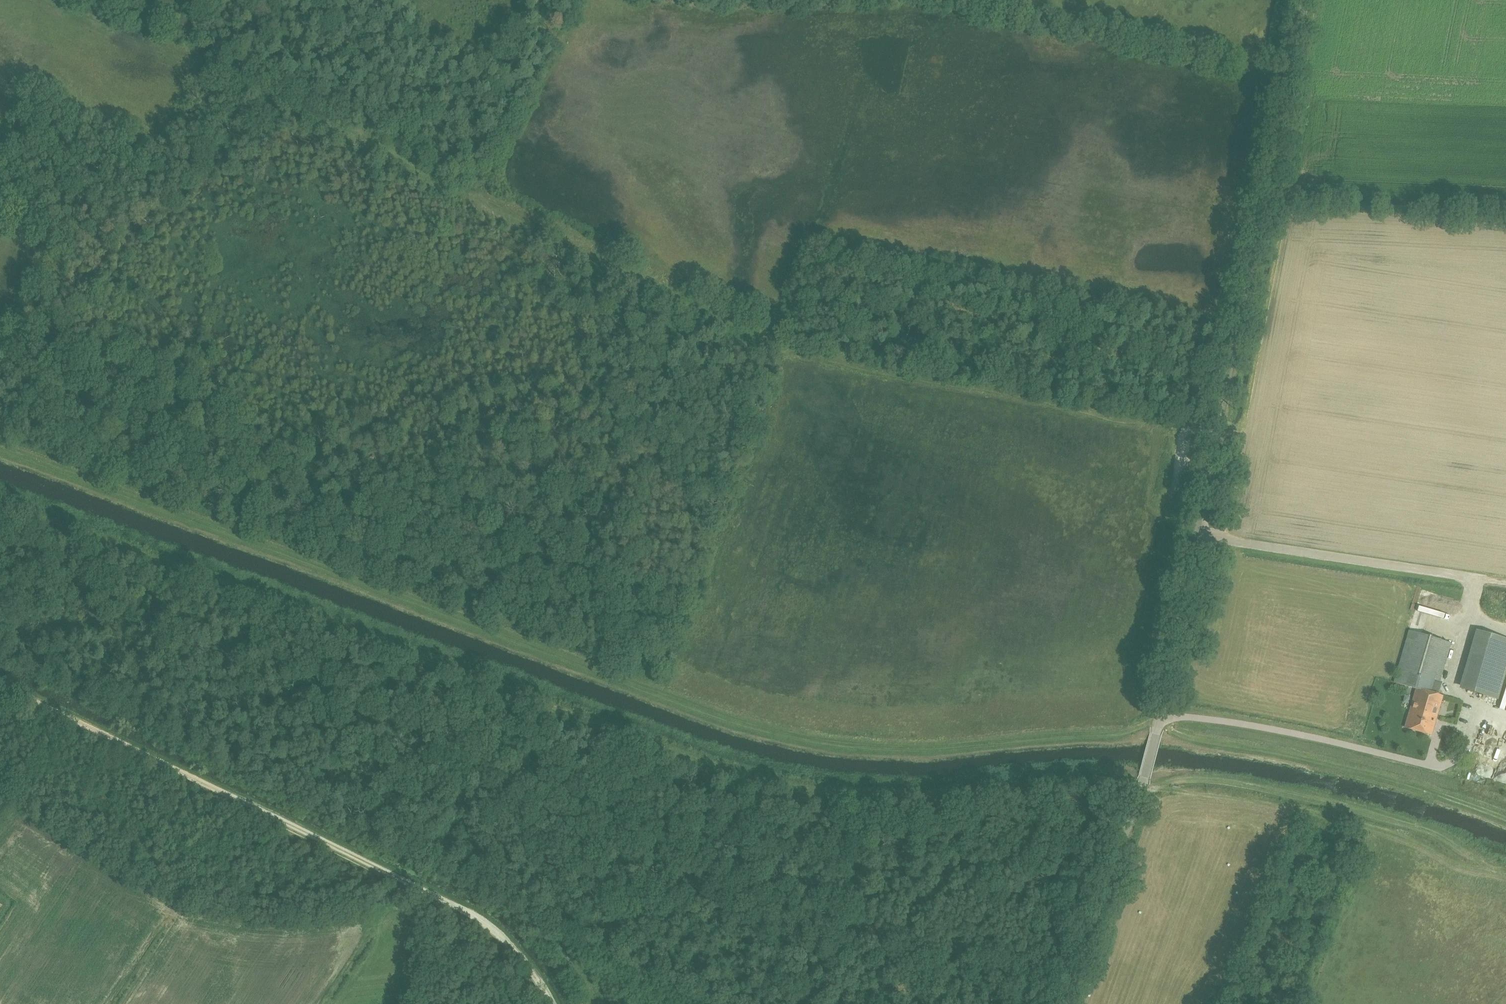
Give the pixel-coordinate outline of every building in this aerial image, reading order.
[(1471,656),(1466,654),(1458,685),(1493,694),(1494,691),(1503,694),(1505,681),(1505,636),(1479,628),(1471,656)] [(1417,690),(1405,727),(1431,735),(1443,696),(1437,694),(1452,643),(1409,631),(1393,683),(1417,690)]
